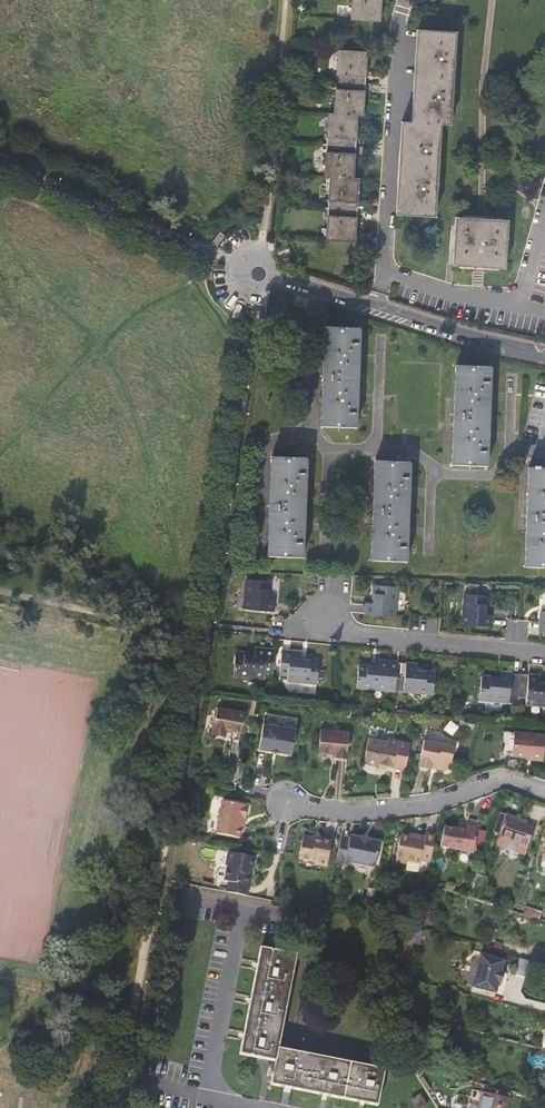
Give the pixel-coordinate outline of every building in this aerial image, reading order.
[(351,19),(380,20),(381,0),(352,0),(351,19)] [(404,121),(399,214),(410,214),(434,215),(440,123),(450,124),(455,41),(455,31),(420,29),(417,74),(415,121),(404,121)] [(328,202),(328,208),(326,239),(354,241),(356,217),(351,217),(351,202),(357,202),(358,177),(353,177),(354,154),(349,154),(350,138),(356,139),(357,115),(363,115),(364,91),(359,90),(359,76),(365,76),(366,51),(338,50),(336,81),(334,113),(328,113),(327,143),(325,176),(330,176),(328,202)] [(483,218),(478,218),(455,216),(454,232),(453,265),(464,265),(484,266),(504,267),(507,226),(507,220),(487,218),(483,218)] [(323,326),(320,425),(333,425),(355,426),(359,330),(359,327),(323,326)] [(490,366),(455,364),(451,463),(459,463),(486,464),(490,366)] [(270,456),(266,555),(303,556),(306,457),(270,456)] [(373,460),(370,558),(406,559),(409,461),(373,460)] [(524,565),(544,566),(544,467),(527,466),(524,565)] [(268,599),(270,580),(245,578),(243,608),(272,611),(273,599),(268,599)] [(365,605),(364,613),(393,617),(396,587),(391,586),(392,581),(379,580),(379,585),(374,584),(372,603),(366,602),(365,605)] [(464,594),(461,623),(490,626),(490,614),(485,613),(487,595),(464,594)] [(272,673),(274,649),(254,647),(253,652),(234,651),(232,676),(263,679),(264,673),(272,673)] [(288,680),(316,683),(318,659),(301,658),(301,652),(281,649),(278,675),(288,676),(288,680)] [(386,688),(394,689),(397,661),(373,659),(373,664),(357,663),(356,687),(385,690),(386,688)] [(397,661),(394,689),(403,690),(403,691),(432,695),(435,671),(416,669),(416,663),(397,661)] [(517,696),(519,674),(500,671),(499,677),(483,675),(481,700),(517,703),(517,696)] [(519,674),(517,696),(525,697),(525,704),(544,706),(544,681),(540,681),(540,676),(519,674)] [(245,714),(218,708),(213,731),(225,733),(226,729),(241,732),(245,714)] [(295,730),(263,724),(258,748),(291,754),(295,730)] [(351,731),(323,725),(318,748),(336,752),(335,756),(346,758),(348,747),(351,731)] [(544,733),(516,730),(515,732),(504,731),(504,734),(506,734),(505,752),(513,753),(527,755),(532,755),(532,757),(542,758),(544,733)] [(409,742),(386,738),(386,741),(367,737),(362,762),(379,766),(380,764),(385,765),(404,768),(409,742)] [(453,744),(423,738),(418,764),(429,766),(430,765),(431,761),(436,762),(438,767),(445,768),(449,766),(453,744)] [(245,805),(219,800),(213,833),(239,838),(241,827),(242,818),(245,818),(247,807),(245,806),(245,805)] [(521,825),(522,821),(506,815),(499,835),(519,843),(518,845),(527,849),(534,830),(526,827),(521,825)] [(477,821),(466,819),(465,825),(476,827),(477,821)] [(465,825),(464,825),(463,827),(463,831),(456,830),(443,827),(439,848),(472,854),(477,827),(476,827),(465,825)] [(409,836),(400,834),(395,861),(405,863),(406,860),(420,863),(420,860),(429,862),(435,835),(425,833),(424,836),(424,838),(409,836)] [(326,867),(329,841),(321,839),(321,842),(315,840),(313,838),(305,836),(303,838),(299,859),(315,862),(316,865),(326,867)] [(360,838),(349,836),(349,838),(340,836),(335,862),(345,864),(345,861),(375,866),(379,842),(369,840),(369,839),(360,837),(360,838)] [(226,892),(247,895),(254,856),(228,852),(225,866),(227,866),(224,880),(228,881),(226,892)] [(438,880),(433,874),(429,878),(433,884),(438,880)] [(470,890),(480,893),(486,877),(477,874),(470,890)] [(542,911),(527,907),(525,914),(540,918),(542,911)] [(411,914),(402,912),(400,920),(410,923),(411,914)] [(503,944),(495,942),(493,950),(501,952),(503,944)] [(383,1069),(277,1048),(296,955),(260,948),(240,1053),(275,1061),(271,1084),(377,1104),(383,1069)] [(532,951),(530,961),(544,966),(544,955),(532,951)] [(496,972),(499,961),(475,954),(467,986),(490,993),(493,982),(495,983),(499,972),(496,972)] [(413,980),(402,977),(398,993),(409,996),(413,980)] [(405,1013),(411,1014),(415,1000),(409,999),(405,1013)] [(509,1098),(480,1091),(477,1107),(507,1107),(509,1098)] [(411,1100),(416,1107),(422,1107),(427,1105),(420,1094),(411,1100)]
